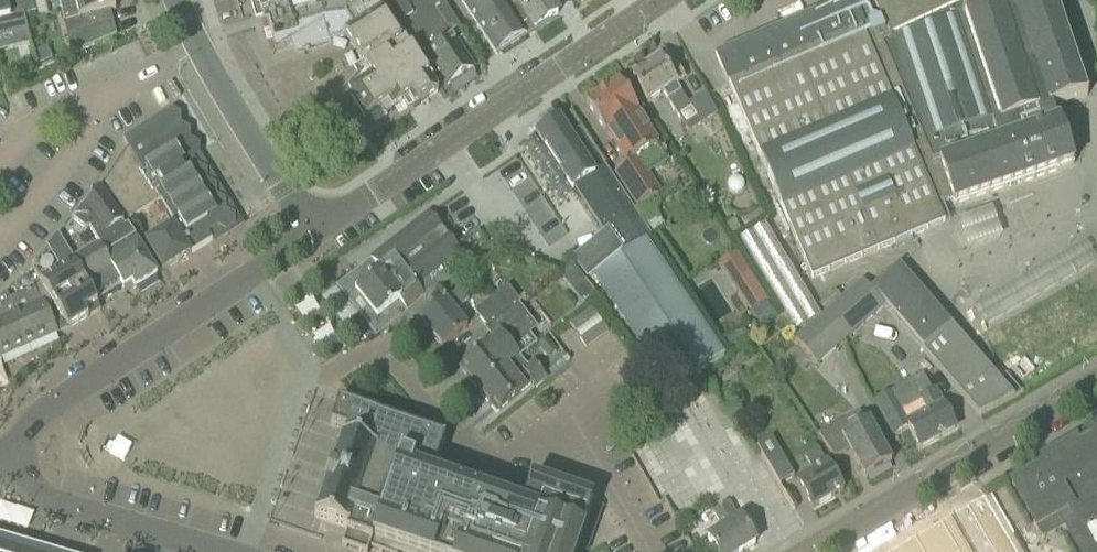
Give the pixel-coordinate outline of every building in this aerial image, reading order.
[(27,30),(23,15),(19,0),(0,0),(0,36),(27,30)] [(36,12),(33,0),(19,0),(23,15),(36,12)] [(62,13),(68,37),(88,32),(109,27),(106,14),(115,11),(113,0),(59,0),(62,13)] [(370,0),(254,0),(253,0),(258,16),(261,15),(272,56),(285,48),(289,45),(291,44),(297,53),(343,40),(346,37),(347,37),(347,35),(357,29),(348,14),(370,0)] [(378,0),(370,0),(348,14),(357,29),(347,35),(347,37),(346,37),(362,63),(367,60),(376,74),(347,93),(366,120),(388,106),(392,112),(409,101),(414,109),(437,94),(437,93),(433,87),(378,0)] [(433,87),(443,81),(447,89),(472,73),(448,36),(459,30),(440,0),(378,0),(433,87)] [(532,30),(514,0),(460,0),(495,56),(526,36),(525,35),(532,30)] [(532,30),(533,31),(557,15),(546,0),(514,0),(532,30)] [(936,205),(950,200),(952,206),(1051,172),(1072,165),(1058,124),(1055,125),(1050,109),(1087,96),(1053,0),(849,0),(717,55),(725,77),(726,76),(735,97),(757,157),(812,279),(944,223),(936,205)] [(47,47),(35,52),(40,64),(52,59),(47,47)] [(675,114),(676,113),(688,133),(717,114),(705,93),(687,104),(676,86),(684,80),(675,67),(667,73),(659,60),(632,77),(648,101),(661,93),(675,114)] [(27,75),(37,71),(33,61),(28,63),(25,71),(27,75)] [(618,81),(585,103),(597,121),(604,132),(605,132),(627,166),(614,174),(637,209),(661,193),(648,173),(665,162),(654,146),(655,146),(633,113),(637,111),(630,100),(618,81)] [(161,201),(194,253),(194,254),(214,242),(210,235),(220,229),(228,234),(237,228),(234,218),(225,213),(225,203),(216,197),(216,189),(206,183),(206,173),(198,158),(199,157),(199,147),(190,141),(190,131),(180,126),(180,116),(172,111),(124,141),(130,151),(129,152),(160,202),(161,201)] [(539,135),(538,138),(566,180),(565,181),(566,182),(572,191),(573,191),(574,193),(575,192),(585,208),(585,209),(585,210),(586,210),(597,226),(596,226),(597,227),(598,227),(603,235),(602,236),(603,237),(609,245),(617,257),(645,239),(649,236),(612,180),(579,130),(568,137),(566,133),(558,121),(547,128),(547,127),(545,128),(547,130),(539,135)] [(146,241),(165,272),(192,255),(173,225),(172,225),(165,215),(166,214),(159,203),(160,202),(129,152),(103,189),(125,224),(147,210),(155,221),(153,222),(160,233),(146,241)] [(727,182),(727,187),(729,190),(732,193),(737,193),(740,191),(743,188),(743,183),(741,180),(738,177),(734,177),(730,179),(727,182)] [(59,238),(60,239),(75,266),(99,305),(124,290),(125,291),(133,286),(136,290),(159,276),(147,258),(125,224),(103,189),(59,238)] [(376,339),(426,298),(425,298),(452,278),(469,265),(428,215),(427,215),(428,216),(371,260),(370,260),(371,261),(336,289),(376,339)] [(732,234),(740,229),(735,219),(726,224),(732,234)] [(764,225),(740,240),(795,332),(820,317),(764,225)] [(75,266),(60,239),(48,252),(49,253),(45,257),(44,257),(33,269),(43,285),(61,316),(49,321),(57,337),(70,330),(90,318),(87,313),(99,306),(99,305),(75,266)] [(581,263),(590,278),(594,275),(672,392),(724,358),(645,239),(617,257),(609,245),(581,263)] [(557,272),(570,289),(583,279),(570,261),(557,272)] [(899,265),(871,289),(934,362),(932,363),(978,416),(989,410),(1021,392),(1005,373),(998,379),(951,325),(899,265)] [(753,310),(769,300),(751,273),(736,283),(753,310)] [(826,314),(820,319),(842,343),(882,306),(861,281),(826,314)] [(991,317),(988,305),(1007,301),(1003,284),(969,292),(976,321),(991,317)] [(475,312),(486,327),(515,304),(515,305),(519,302),(507,287),(475,312)] [(0,300),(0,361),(57,337),(49,321),(44,307),(43,308),(35,288),(10,300),(7,293),(0,300)] [(444,300),(437,306),(420,319),(443,348),(460,334),(467,329),(457,316),(454,312),(468,301),(460,290),(445,302),(444,300)] [(466,378),(477,392),(512,364),(523,356),(535,346),(527,335),(534,329),(515,305),(515,304),(486,327),(483,329),(489,337),(496,332),(498,335),(492,340),(479,350),(462,364),(470,375),(466,378)] [(570,325),(569,326),(579,340),(602,323),(592,310),(570,325)] [(820,319),(797,341),(818,365),(842,343),(820,319)] [(512,364),(477,392),(488,406),(493,402),(500,410),(533,384),(537,389),(548,380),(533,362),(519,373),(512,364)] [(954,429),(933,391),(920,398),(912,383),(875,404),(882,416),(893,435),(907,428),(919,449),(954,429)] [(326,522),(347,529),(341,548),(352,551),(368,551),(368,550),(371,551),(373,551),(574,551),(575,548),(586,551),(587,551),(603,507),(592,504),(593,502),(531,481),(520,511),(431,480),(445,439),(338,403),(330,427),(346,433),(344,439),(341,438),(314,518),(326,522)] [(817,437),(821,442),(834,460),(849,452),(864,479),(890,464),(867,422),(844,435),(838,425),(817,437)] [(1059,459),(1059,460),(1060,459),(1072,480),(1058,488),(1046,467),(1048,467),(1047,465),(1011,486),(1035,529),(1056,517),(1076,551),(1096,551),(1096,437),(1059,459)] [(843,492),(832,472),(827,464),(826,464),(818,449),(804,457),(812,472),(795,482),(800,491),(811,510),(843,492)] [(781,454),(766,463),(779,485),(794,477),(781,454)] [(985,496),(951,516),(890,551),(1018,551),(985,496)] [(721,531),(708,538),(716,551),(742,551),(755,545),(744,525),(742,521),(739,522),(729,503),(718,510),(711,513),(721,531)] [(686,531),(696,526),(689,514),(679,520),(686,531)] [(22,547),(0,540),(0,551),(21,551),(22,547)]
